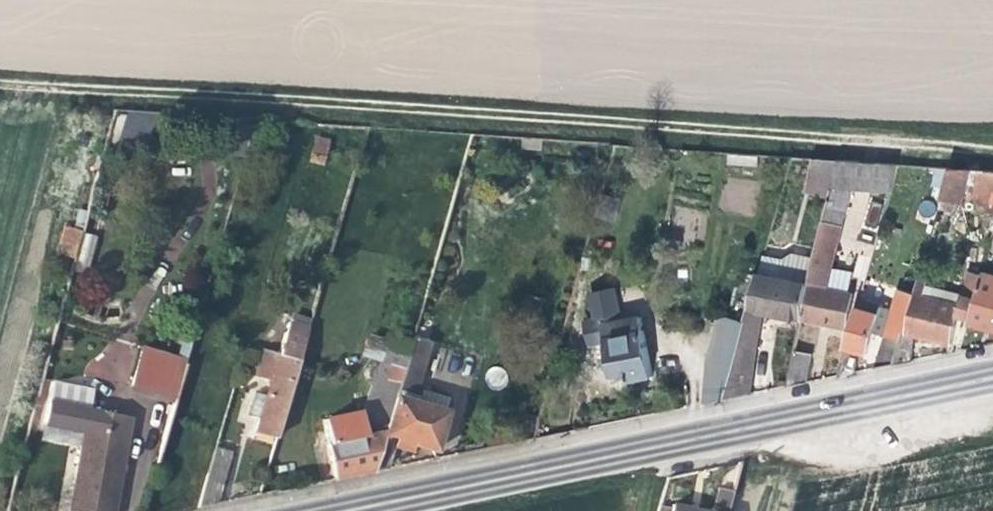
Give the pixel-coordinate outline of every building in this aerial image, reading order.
[(154,146),(156,113),(118,111),(116,144),(154,146)] [(315,135),(309,161),(325,165),(331,139),(315,135)] [(834,184),(840,160),(820,159),(819,158),(813,184),(833,189),(834,184)] [(892,188),(900,164),(840,160),(834,184),(892,188)] [(952,167),(942,201),(992,213),(992,170),(952,167)] [(833,189),(813,184),(811,190),(832,195),(833,189)] [(816,261),(803,319),(847,327),(853,294),(847,292),(828,288),(835,265),(840,246),(851,210),(829,205),(816,261)] [(81,231),(60,225),(52,251),(74,257),(81,231)] [(840,246),(835,265),(839,267),(845,248),(840,246)] [(859,252),(854,271),(852,276),(861,278),(868,254),(859,252)] [(767,313),(803,319),(816,261),(793,255),(792,253),(783,260),(784,263),(779,282),(759,277),(750,310),(767,313)] [(779,282),(784,263),(765,257),(759,277),(779,282)] [(839,267),(835,265),(828,288),(847,292),(852,276),(854,271),(839,267)] [(982,273),(968,322),(992,328),(992,277),(982,273)] [(921,274),(914,299),(895,364),(912,360),(917,335),(954,342),(963,294),(926,286),(928,276),(921,274)] [(884,337),(874,368),(895,364),(914,299),(896,295),(889,318),(877,314),(878,312),(857,306),(846,345),(855,348),(866,351),(872,333),(884,337)] [(652,376),(638,307),(617,312),(616,304),(600,307),(614,374),(627,371),(629,381),(652,376)] [(724,400),(751,394),(767,313),(750,310),(748,317),(746,322),(741,338),(735,360),(724,400)] [(727,316),(721,333),(741,338),(746,322),(727,316)] [(255,434),(275,441),(307,331),(282,324),(273,355),(260,351),(252,379),(269,384),(261,410),(258,424),(255,434)] [(741,338),(721,333),(714,354),(735,360),(741,338)] [(91,374),(123,385),(135,348),(104,338),(91,374)] [(360,433),(361,439),(383,434),(393,400),(395,392),(409,345),(386,338),(379,362),(371,360),(366,377),(371,378),(359,417),(364,418),(366,431),(360,433)] [(410,397),(426,344),(410,340),(409,345),(395,392),(410,397)] [(864,358),(866,351),(855,348),(852,355),(864,358)] [(173,399),(185,361),(142,349),(131,387),(173,399)] [(796,350),(787,386),(805,383),(812,354),(796,350)] [(705,404),(724,400),(735,360),(714,354),(705,404)] [(414,406),(443,415),(447,401),(418,392),(414,406)] [(414,406),(393,400),(383,434),(372,473),(387,470),(393,448),(410,453),(412,448),(431,454),(443,415),(414,406)] [(251,421),(258,424),(261,410),(254,408),(251,421)] [(91,410),(69,510),(112,510),(129,436),(109,432),(113,415),(91,410)] [(133,420),(113,415),(109,432),(129,436),(133,420)] [(339,435),(340,444),(354,441),(352,432),(339,435)] [(327,447),(333,481),(372,473),(383,434),(361,439),(354,441),(340,444),(327,447)] [(733,489),(718,487),(715,510),(725,510),(730,510),(733,489)] [(671,501),(668,510),(708,510),(671,501)]
